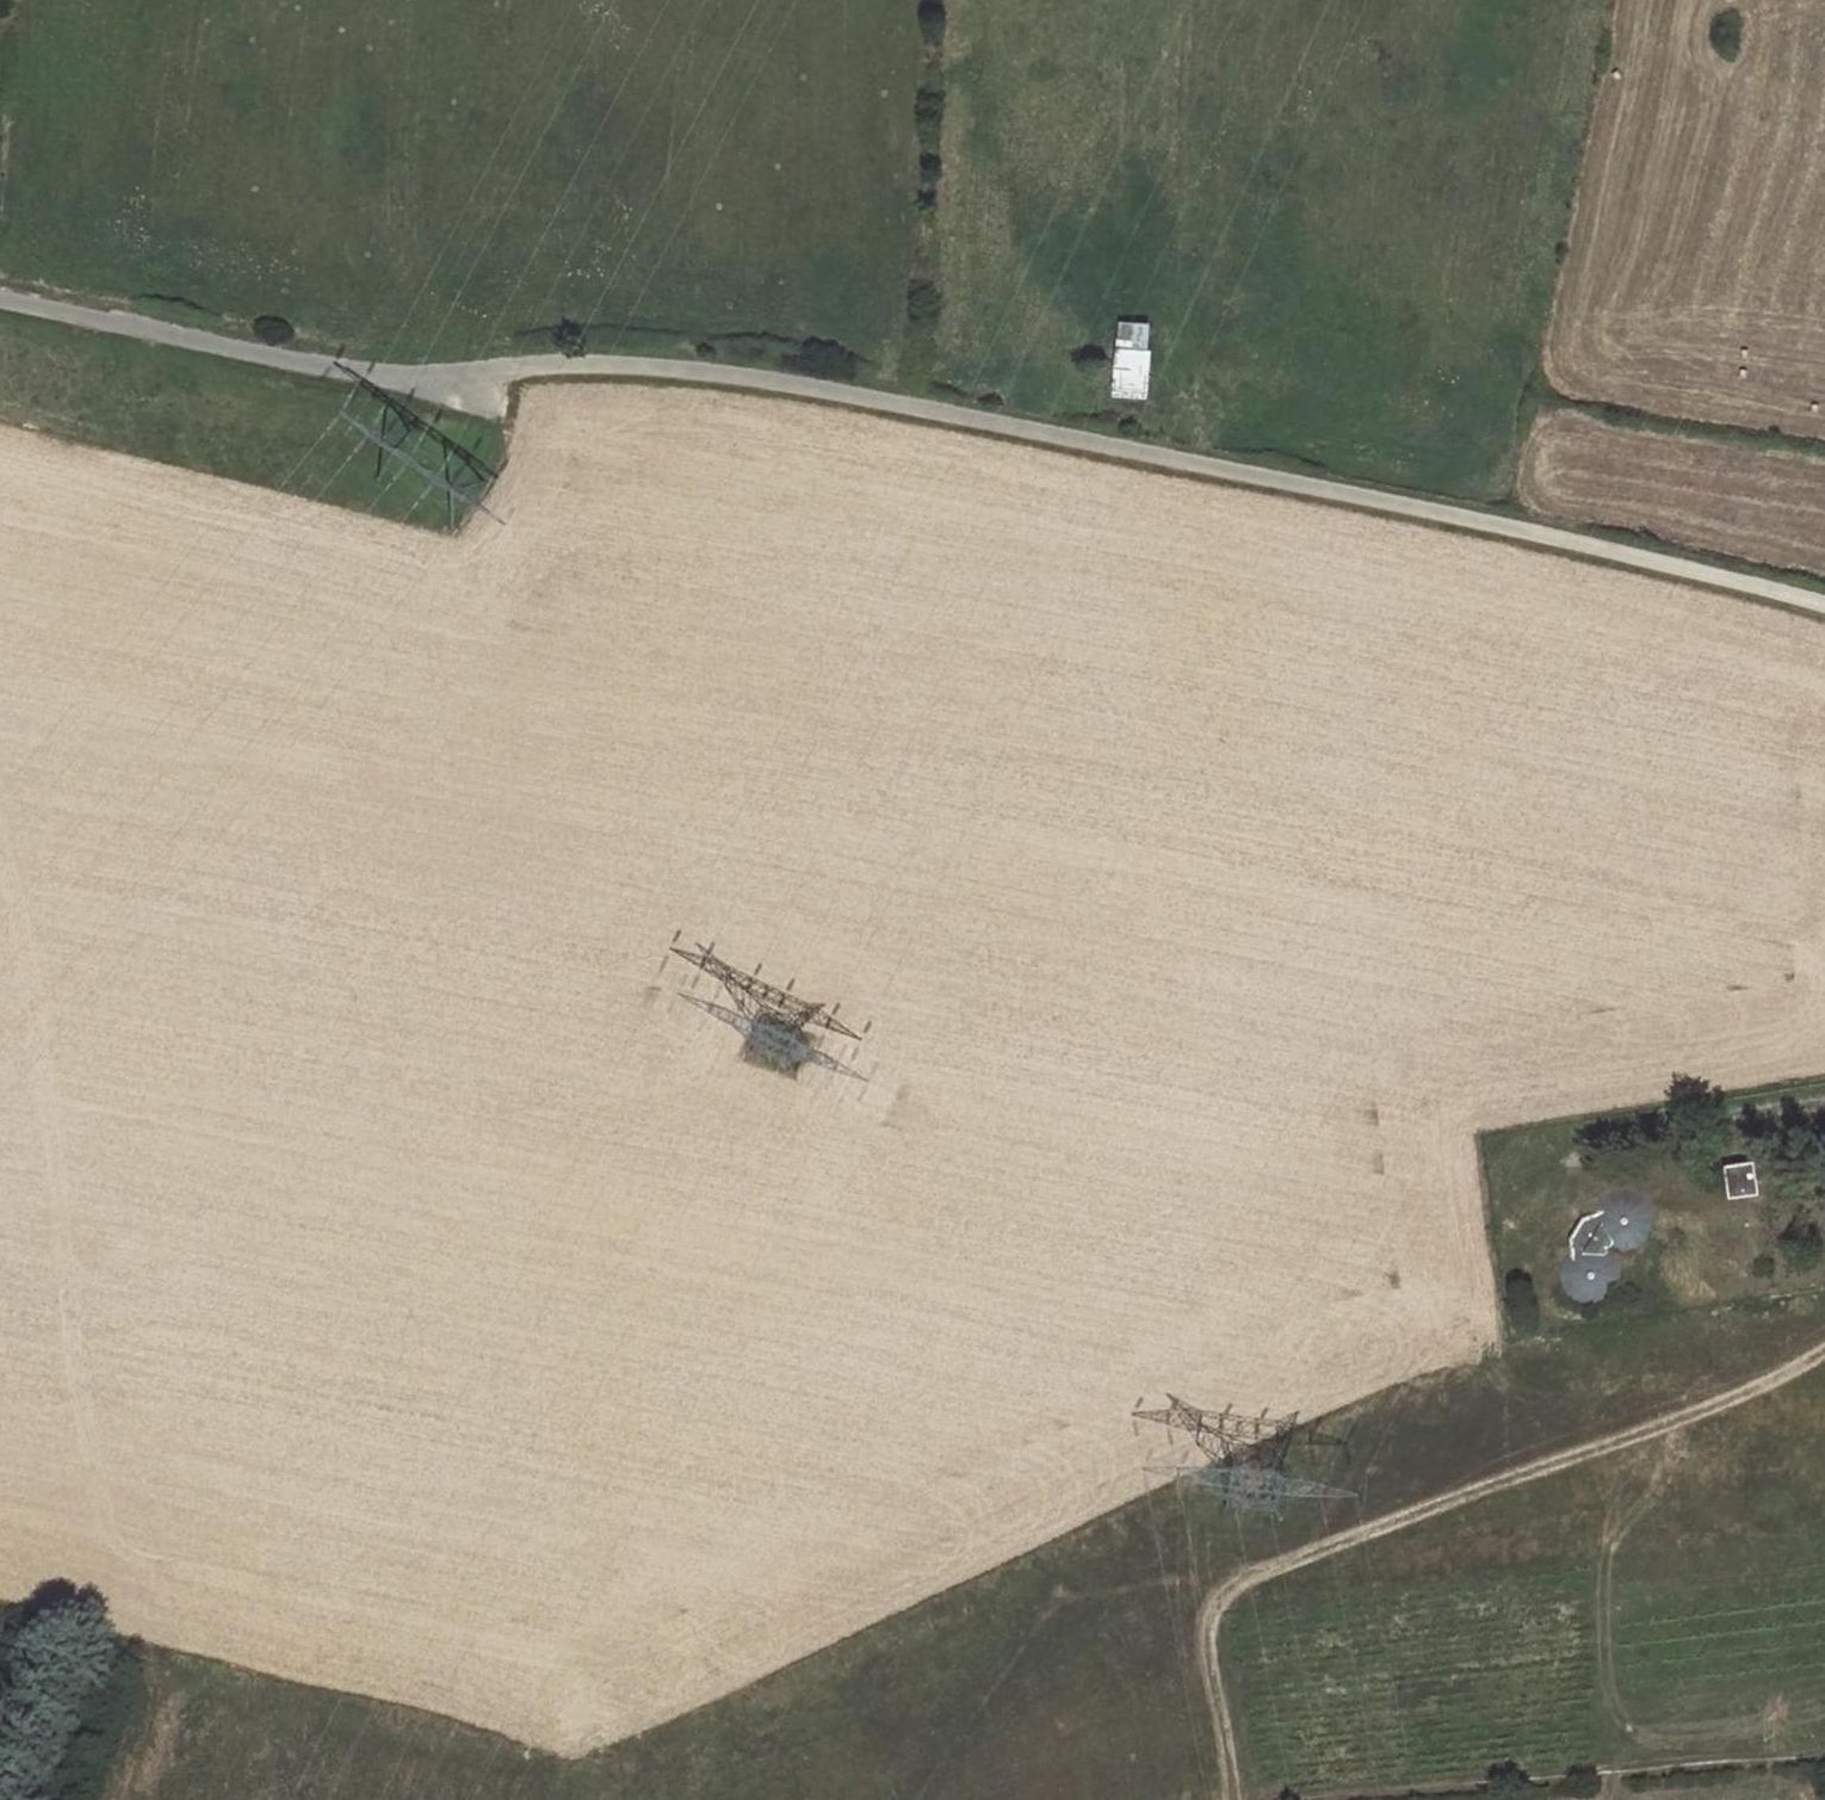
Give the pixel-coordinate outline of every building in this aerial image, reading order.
[(1153,399),(1154,324),(1118,324),(1117,399),(1153,399)] [(1752,1167),(1724,1172),(1728,1203),(1757,1198),(1752,1167)]
